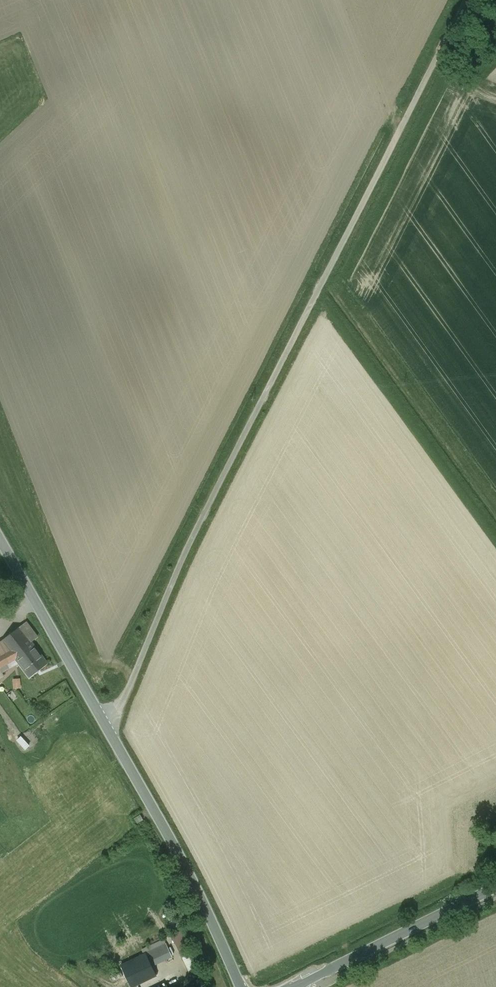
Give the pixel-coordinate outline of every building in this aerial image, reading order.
[(37,637),(26,622),(20,627),(31,641),(37,637)] [(31,641),(20,627),(2,641),(9,650),(15,658),(29,677),(48,663),(31,641)] [(0,656),(0,667),(15,658),(9,650),(0,656)] [(15,688),(23,687),(22,678),(15,678),(15,688)] [(140,815),(134,818),(137,823),(143,820),(140,815)] [(163,939),(148,946),(150,951),(154,958),(148,961),(151,966),(171,956),(163,939)] [(150,951),(125,963),(128,970),(148,961),(154,958),(150,951)] [(148,961),(128,970),(135,985),(155,975),(151,966),(148,961)]
